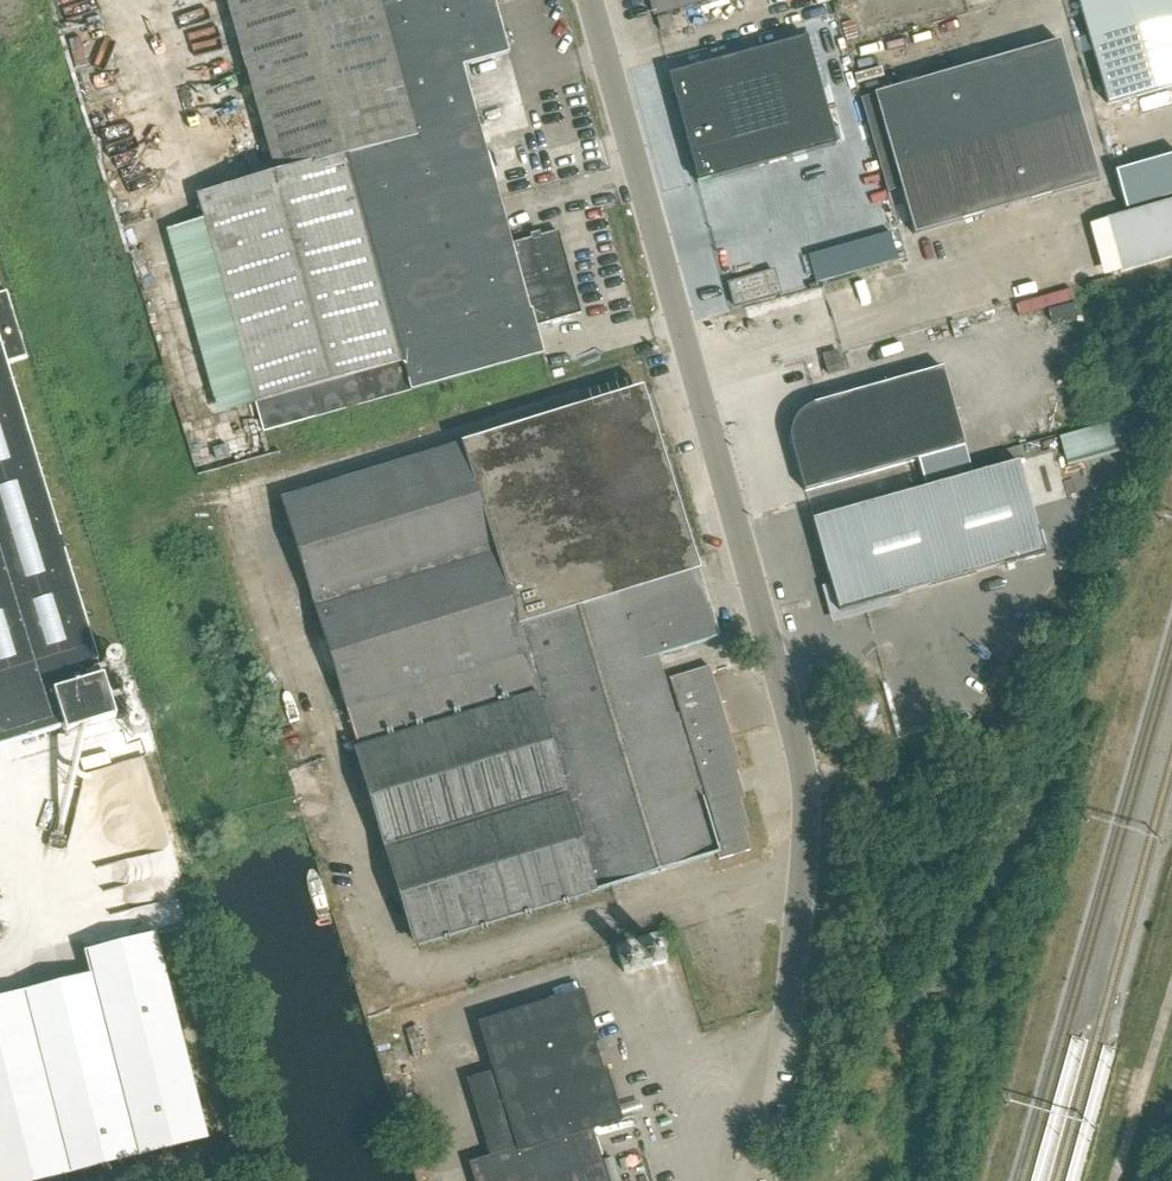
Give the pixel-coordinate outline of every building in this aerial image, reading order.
[(536,325),(581,312),(558,231),(511,244),(462,63),(508,51),(494,0),(225,0),(275,173),(197,196),(264,430),(544,354),(536,325)] [(655,15),(710,0),(651,0),(655,15)] [(1108,105),(1171,87),(1171,0),(1077,0),(1108,105)] [(657,18),(661,30),(672,27),(669,15),(657,18)] [(697,184),(837,146),(807,37),(668,75),(697,184)] [(915,233),(1099,181),(1059,41),(861,98),(888,191),(901,187),(915,233)] [(1110,130),(1131,125),(1126,104),(1105,110),(1110,130)] [(1115,173),(1126,211),(1171,198),(1171,156),(1115,173)] [(1171,258),(1171,201),(1092,221),(1105,275),(1171,258)] [(774,271),(728,284),(735,307),(780,294),(774,271)] [(45,733),(48,742),(98,727),(97,722),(112,717),(5,365),(26,359),(6,293),(0,294),(0,747),(45,733)] [(822,356),(827,374),(842,370),(837,352),(822,356)] [(919,460),(964,447),(942,368),(814,404),(811,405),(808,407),(804,410),(801,412),(799,413),(797,416),(796,418),(794,420),(793,423),(792,426),(791,428),(791,431),(790,434),(790,437),(790,440),(791,443),(791,445),(804,492),(919,460)] [(590,893),(598,891),(718,854),(720,860),(723,859),(750,851),(742,824),(747,823),(739,796),(743,795),(735,768),(739,766),(713,682),(693,688),(674,694),(680,713),(676,714),(658,656),(720,637),(696,558),(634,577),(583,412),(473,446),(472,443),(282,502),(346,712),(347,711),(419,945),(590,893)] [(1105,429),(1092,431),(1097,454),(1110,451),(1105,429)] [(964,447),(919,460),(926,485),(971,472),(964,447)] [(832,590),(832,589),(838,612),(861,606),(1045,554),(1019,462),(812,520),(832,590)] [(693,688),(713,682),(709,668),(689,675),(693,688)] [(69,1173),(208,1137),(157,936),(86,954),(92,977),(24,994),(0,1000),(0,1180),(35,1180),(69,1173)] [(589,1129),(620,1119),(606,1072),(602,1073),(593,1044),(596,1043),(581,993),(480,1025),(495,1073),(469,1081),(493,1158),(472,1165),(477,1180),(605,1180),(589,1129)]
